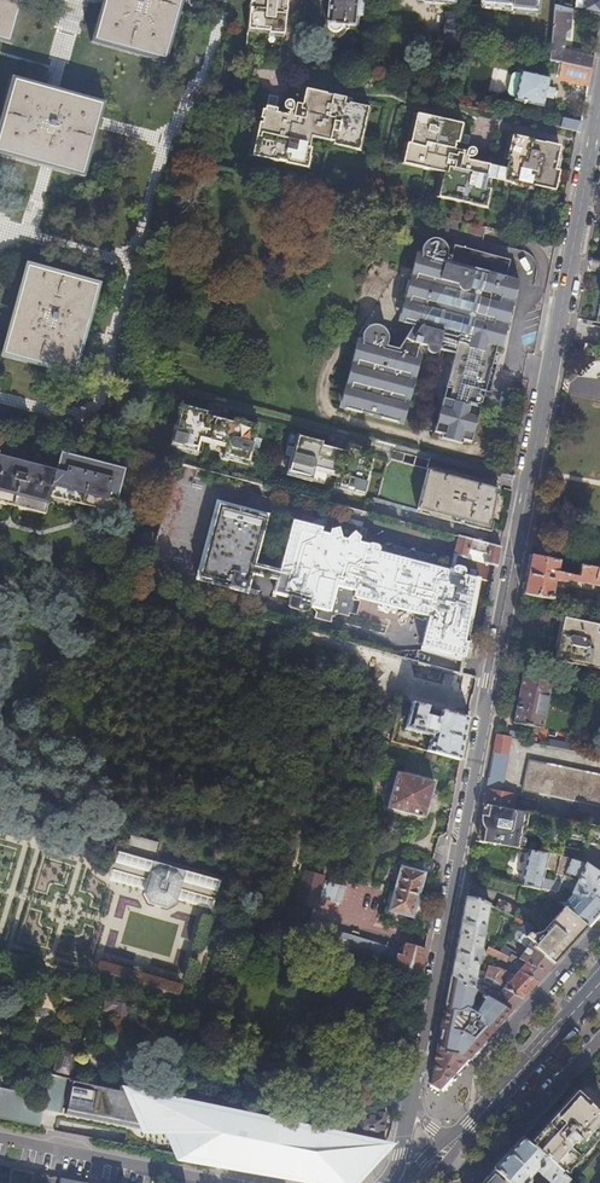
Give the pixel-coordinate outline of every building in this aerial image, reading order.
[(10,46),(23,0),(0,0),(0,44),(10,46)] [(90,45),(162,65),(180,0),(102,0),(90,45)] [(248,32),(268,34),(268,36),(284,37),(287,0),(251,0),(248,32)] [(327,24),(327,27),(327,30),(329,31),(331,33),(333,33),(335,33),(337,33),(339,32),(341,30),(342,28),(342,26),(353,27),(354,17),(364,18),(365,0),(329,0),(327,24)] [(423,4),(426,5),(426,14),(447,17),(449,15),(450,7),(453,8),(454,0),(424,0),(423,4)] [(509,11),(509,14),(537,17),(539,0),(479,0),(478,8),(509,11)] [(583,13),(599,17),(599,0),(585,0),(583,13)] [(590,73),(593,59),(563,52),(564,39),(564,35),(569,31),(571,10),(553,6),(548,63),(561,66),(590,73)] [(446,47),(459,48),(460,44),(463,18),(449,17),(446,47)] [(436,47),(434,62),(444,63),(445,48),(436,47)] [(558,82),(587,88),(590,73),(561,66),(558,82)] [(515,99),(514,103),(542,109),(544,99),(552,101),(554,91),(546,90),(548,80),(520,74),(519,78),(515,99)] [(515,99),(519,78),(513,76),(510,78),(506,94),(508,98),(515,99)] [(13,80),(0,128),(0,156),(81,179),(101,104),(13,80)] [(252,163),(282,169),(282,167),(289,169),(288,171),(315,176),(317,164),(312,163),(314,154),(312,154),(314,144),(332,147),(331,150),(365,157),(374,113),(354,110),(355,104),(309,94),(305,115),(302,114),(303,110),(297,109),(296,113),(293,112),(291,121),(280,119),(281,115),(279,115),(281,103),(272,101),(270,113),(268,114),(268,116),(262,115),(260,125),(266,126),(265,130),(259,129),(252,163)] [(409,145),(405,166),(447,174),(445,185),(440,184),(437,201),(492,212),(495,193),(485,191),(488,180),(529,188),(528,193),(533,194),(534,189),(547,192),(547,196),(551,197),(552,193),(556,194),(560,173),(548,171),(549,169),(561,171),(562,163),(559,162),(561,150),(546,147),(533,145),(534,144),(509,139),(504,164),(511,165),(510,172),(468,164),(470,153),(458,150),(459,143),(472,146),(473,136),(467,135),(469,126),(417,116),(411,146),(409,145)] [(547,127),(579,134),(581,124),(549,117),(547,127)] [(499,355),(519,281),(505,278),(509,261),(453,246),(450,255),(446,254),(446,251),(445,248),(443,245),(441,243),(438,241),(435,240),(432,240),(429,241),(426,242),(424,244),(422,247),(420,250),(420,253),(420,257),(403,324),(412,326),(397,351),(386,348),(387,340),(387,337),(386,334),(384,331),(381,329),(378,327),(375,327),(372,327),(369,328),(366,329),(364,332),(362,334),(361,337),(361,340),(361,344),(344,410),(361,415),(363,409),(382,414),(380,420),(398,424),(418,345),(425,348),(425,350),(426,352),(427,354),(429,355),(431,355),(433,355),(435,354),(437,353),(438,351),(454,355),(445,388),(460,392),(457,403),(442,399),(433,434),(442,436),(441,440),(461,445),(462,441),(471,443),(480,409),(475,408),(476,406),(477,406),(479,406),(481,405),(482,401),(482,399),(481,398),(480,397),(478,396),(479,392),(484,393),(494,354),(499,355)] [(590,258),(588,267),(599,269),(599,260),(590,258)] [(0,356),(0,359),(74,379),(100,285),(26,265),(0,356)] [(592,321),(599,323),(599,281),(592,321)] [(598,345),(584,343),(582,354),(596,357),(598,345)] [(226,448),(223,459),(233,462),(234,458),(249,462),(255,438),(254,438),(257,425),(233,418),(232,423),(210,417),(205,416),(206,411),(182,405),(179,418),(178,418),(170,445),(181,448),(182,444),(197,448),(198,441),(203,442),(226,448)] [(298,479),(309,482),(312,471),(334,477),(339,478),(337,485),(352,489),(351,493),(361,495),(368,468),(367,467),(370,454),(347,448),(345,453),(318,446),(319,441),(296,435),(292,448),(291,447),(285,471),(299,475),(298,479)] [(197,448),(182,444),(181,448),(201,453),(203,442),(198,441),(197,448)] [(44,512),(48,494),(112,511),(123,470),(59,453),(54,470),(0,456),(0,500),(44,512)] [(385,458),(374,500),(475,527),(488,531),(490,523),(491,514),(493,505),(496,490),(496,487),(495,487),(483,484),(385,458)] [(299,475),(285,471),(284,475),(298,479),(299,475)] [(339,478),(334,477),(331,488),(351,493),(352,489),(337,485),(339,478)] [(483,482),(483,484),(495,487),(496,487),(496,490),(499,490),(499,486),(483,482)] [(463,576),(464,573),(462,568),(456,566),(452,568),(451,572),(440,569),(431,556),(418,563),(410,551),(397,558),(389,546),(378,553),(378,549),(375,545),(371,544),(366,546),(363,543),(363,539),(357,537),(353,533),(354,526),(339,522),(337,528),(331,531),(325,529),(324,532),(319,534),(320,529),(291,521),(278,571),(253,565),(267,516),(216,502),(195,579),(246,593),(251,575),(276,581),(272,594),(288,598),(286,605),(288,608),(303,612),(306,611),(308,607),(311,608),(315,613),(314,618),(330,623),(332,616),(337,615),(347,617),(353,597),(427,617),(419,647),(463,658),(473,605),(478,579),(463,576)] [(488,531),(475,527),(474,530),(491,534),(492,523),(490,523),(488,531)] [(484,563),(494,566),(497,547),(496,547),(458,537),(453,556),(466,559),(469,550),(486,555),(484,563)] [(522,594),(561,602),(562,595),(552,593),(554,580),(565,582),(566,581),(566,580),(599,586),(599,571),(579,566),(576,577),(555,572),(558,562),(529,556),(525,575),(522,594)] [(598,627),(598,626),(563,618),(563,621),(559,620),(553,650),(556,650),(555,658),(557,659),(556,662),(599,671),(599,627),(598,627)] [(463,658),(419,647),(419,651),(462,663),(463,658)] [(521,677),(513,723),(540,728),(549,683),(521,677)] [(465,731),(468,718),(441,711),(440,715),(436,718),(426,715),(428,707),(411,703),(404,729),(429,736),(425,751),(460,761),(465,731)] [(495,736),(487,779),(503,782),(507,755),(506,755),(509,739),(495,736)] [(528,761),(522,790),(599,808),(599,777),(528,761)] [(395,773),(386,807),(424,817),(433,783),(395,773)] [(503,782),(487,779),(485,792),(500,795),(503,782)] [(482,805),(485,806),(533,814),(536,801),(514,797),(513,797),(500,795),(485,792),(482,805)] [(482,824),(479,843),(521,850),(521,846),(524,847),(525,846),(526,845),(527,843),(527,841),(526,840),(526,839),(523,839),(523,836),(542,839),(539,853),(562,857),(565,850),(568,850),(571,837),(584,840),(586,826),(535,815),(533,814),(485,806),(482,824)] [(586,826),(584,840),(583,843),(599,846),(599,829),(586,826)] [(562,857),(569,861),(573,861),(584,865),(599,876),(599,846),(583,843),(581,852),(568,850),(565,850),(562,857)] [(180,894),(181,889),(189,891),(217,899),(222,881),(118,851),(113,869),(149,880),(147,885),(145,894),(150,902),(168,908),(177,903),(180,894)] [(569,861),(562,857),(539,853),(528,851),(521,886),(557,893),(569,861)] [(557,893),(571,896),(599,906),(599,876),(584,865),(573,861),(569,861),(557,893)] [(401,866),(394,888),(419,895),(426,873),(401,866)] [(298,897),(296,902),(316,908),(324,877),(305,872),(298,897)] [(520,885),(484,878),(482,888),(518,896),(520,885)] [(419,895),(394,888),(388,911),(413,918),(419,895)] [(599,912),(599,906),(571,896),(562,906),(563,907),(587,927),(589,925),(595,917),(599,912)] [(442,975),(473,990),(477,972),(489,907),(473,900),(465,898),(455,898),(449,930),(447,936),(442,975)] [(533,949),(553,965),(587,927),(563,907),(541,933),(531,935),(529,933),(524,938),(534,947),(533,949)] [(315,920),(303,917),(298,933),(309,937),(307,940),(321,945),(322,944),(386,964),(386,965),(420,975),(424,950),(404,944),(402,953),(387,948),(387,947),(358,938),(360,932),(353,930),(351,936),(328,929),(314,924),(315,920)] [(330,925),(315,920),(314,924),(328,929),(330,925)] [(477,972),(473,990),(482,994),(488,998),(511,1011),(520,1001),(528,992),(537,982),(553,965),(533,949),(534,947),(524,938),(522,935),(519,938),(515,934),(510,941),(522,955),(516,961),(508,957),(505,962),(509,964),(511,962),(521,967),(515,974),(500,969),(487,968),(486,974),(477,972)] [(504,964),(505,962),(508,957),(488,947),(485,954),(504,964)] [(473,990),(442,975),(436,1011),(431,1046),(425,1083),(425,1086),(429,1090),(434,1092),(436,1090),(511,1011),(488,998),(482,994),(473,990)] [(130,1005),(118,1003),(116,1014),(129,1016),(130,1005)] [(56,1049),(54,1058),(57,1059),(54,1072),(72,1076),(76,1054),(59,1051),(59,1050),(56,1049)] [(143,1068),(119,1070),(120,1085),(144,1084),(143,1068)] [(63,1108),(69,1078),(70,1077),(52,1073),(51,1075),(21,1069),(17,1085),(13,1084),(9,1079),(4,1082),(0,1099),(0,1119),(41,1127),(45,1109),(52,1111),(62,1113),(63,1108)] [(73,1087),(66,1119),(141,1134),(145,1146),(175,1146),(179,1155),(184,1167),(230,1176),(241,1178),(268,1182),(363,1182),(385,1160),(378,1150),(297,1134),(73,1087)] [(531,1146),(560,1173),(599,1129),(599,1119),(595,1115),(597,1112),(588,1104),(588,1103),(575,1091),(572,1094),(566,1089),(564,1091),(570,1096),(528,1143),(531,1146)] [(361,1118),(358,1130),(382,1135),(386,1118),(367,1113),(361,1118)] [(493,1169),(508,1182),(528,1182),(528,1175),(530,1173),(536,1173),(547,1182),(566,1182),(568,1180),(560,1173),(531,1146),(528,1143),(522,1138),(515,1145),(504,1157),(493,1169)] [(10,1168),(0,1166),(0,1182),(7,1182),(10,1168)] [(493,1169),(481,1182),(508,1182),(493,1169)] [(32,1173),(30,1182),(41,1182),(42,1175),(32,1173)] [(42,1175),(41,1182),(58,1182),(59,1178),(42,1175)]
